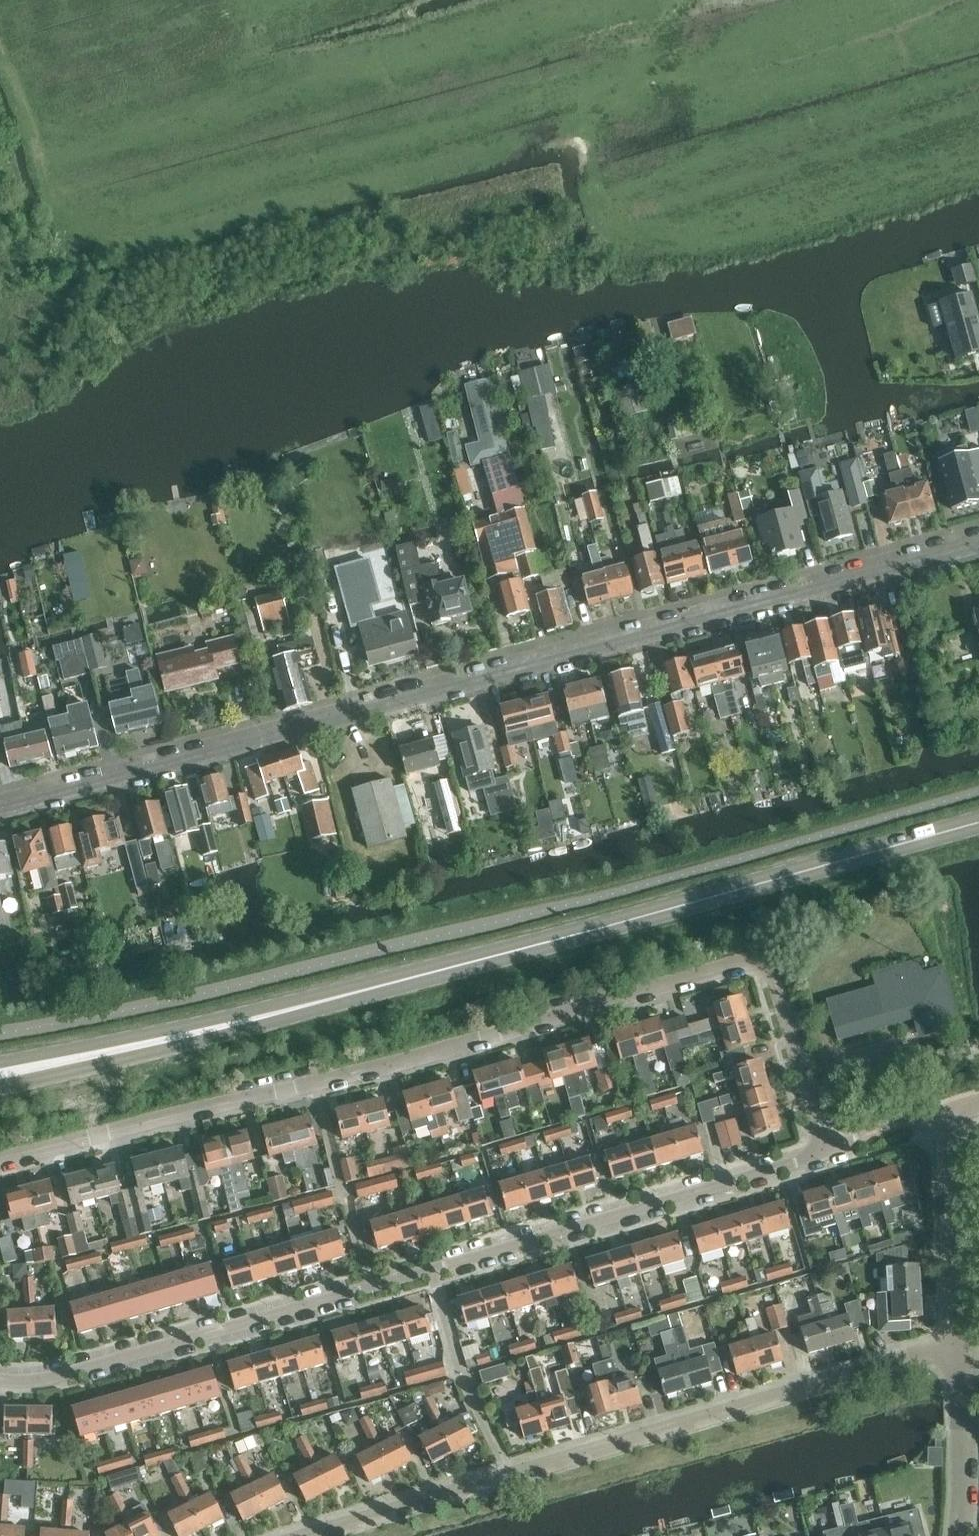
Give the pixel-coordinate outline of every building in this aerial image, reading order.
[(971,265),(961,268),(966,285),(976,282),(971,265)] [(978,354),(978,322),(971,294),(941,303),(941,304),(929,307),(935,328),(947,325),(957,360),(978,354)] [(683,320),(665,325),(671,345),(689,341),(683,320)] [(573,348),(577,363),(589,359),(586,344),(573,348)] [(522,371),(528,399),(534,427),(536,427),(542,450),(556,446),(549,418),(550,418),(544,395),(554,393),(549,366),(522,371)] [(465,384),(479,441),(465,445),(471,467),(511,457),(491,378),(465,384)] [(564,381),(554,384),(557,392),(566,390),(564,381)] [(616,389),(623,417),(648,411),(640,383),(616,389)] [(439,427),(425,431),(428,441),(441,438),(439,427)] [(447,433),(454,463),(464,461),(457,431),(447,433)] [(937,454),(952,511),(978,503),(978,493),(976,481),(978,480),(978,451),(968,454),(966,446),(937,454)] [(799,467),(801,474),(799,475),(811,518),(820,515),(828,542),(853,535),(841,493),(819,499),(811,471),(809,472),(804,451),(788,455),(792,469),(799,467)] [(908,462),(898,465),(898,467),(900,473),(910,470),(908,462)] [(898,467),(888,469),(890,476),(900,473),(898,467)] [(910,470),(900,473),(912,519),(923,516),(925,517),(930,516),(932,513),(936,512),(928,483),(915,487),(910,470)] [(912,519),(900,473),(890,476),(894,492),(881,496),(889,525),(892,524),(895,526),(901,524),(902,521),(912,519)] [(859,474),(845,478),(853,507),(866,503),(865,498),(861,484),(859,474)] [(677,478),(663,482),(667,497),(681,494),(677,478)] [(396,479),(380,481),(382,490),(397,488),(396,479)] [(662,480),(646,485),(650,503),(667,499),(667,497),(663,482),(662,480)] [(870,481),(861,484),(865,498),(874,496),(870,481)] [(524,488),(495,492),(498,509),(526,505),(524,488)] [(749,490),(738,493),(743,511),(754,508),(749,490)] [(221,491),(210,493),(214,515),(211,515),(213,526),(226,523),(225,513),(221,491)] [(766,532),(773,557),(804,548),(796,522),(806,519),(799,491),(788,494),(793,510),(758,519),(761,534),(766,532)] [(738,492),(727,495),(734,523),(745,521),(743,511),(738,493),(738,492)] [(603,519),(597,495),(585,499),(591,522),(603,519)] [(392,510),(383,513),(386,526),(396,524),(392,510)] [(519,572),(515,558),(537,552),(525,510),(506,515),(473,524),(478,543),(479,543),(489,580),(507,576),(507,575),(519,572)] [(632,561),(641,593),(644,592),(647,593),(653,592),(654,589),(665,586),(656,554),(643,510),(635,513),(638,523),(648,557),(632,561)] [(720,526),(723,537),(731,568),(740,565),(743,567),(748,566),(750,563),(752,562),(744,531),(732,535),(729,523),(720,526)] [(688,580),(675,533),(673,527),(667,528),(669,534),(656,538),(668,585),(688,580)] [(683,531),(675,533),(688,580),(707,574),(698,542),(687,545),(683,531)] [(428,601),(428,602),(433,625),(433,626),(451,622),(450,618),(471,613),(464,582),(443,587),(437,563),(422,567),(414,536),(399,539),(401,544),(395,546),(410,606),(424,603),(423,602),(428,601)] [(731,568),(723,537),(702,542),(710,574),(713,573),(715,575),(721,573),(722,570),(731,568)] [(612,601),(601,560),(597,545),(588,548),(595,574),(582,578),(589,607),(593,606),(595,607),(600,606),(602,603),(612,601)] [(541,576),(551,572),(545,551),(516,559),(522,581),(541,576)] [(145,558),(132,561),(135,576),(148,573),(148,572),(145,558)] [(611,558),(601,560),(612,601),(622,598),(625,599),(629,598),(631,595),(634,595),(627,566),(614,570),(611,558)] [(359,625),(370,662),(416,649),(406,612),(375,621),(370,602),(380,600),(370,561),(339,569),(347,602),(345,603),(352,627),(359,625)] [(33,564),(24,567),(27,579),(36,577),(33,564)] [(537,595),(547,632),(572,625),(562,589),(570,587),(565,569),(551,572),(541,576),(546,593),(537,595)] [(7,581),(11,599),(20,597),(16,579),(7,581)] [(500,581),(501,587),(499,587),(507,618),(517,615),(520,616),(525,615),(526,612),(529,612),(521,581),(509,584),(507,579),(500,581)] [(256,600),(265,631),(291,624),(282,593),(256,600)] [(238,612),(243,630),(247,643),(260,639),(248,600),(221,608),(223,616),(238,612)] [(861,612),(858,613),(865,642),(868,654),(885,650),(887,658),(899,655),(894,634),(888,635),(881,608),(871,610),(868,608),(863,610),(861,612)] [(832,620),(831,620),(838,649),(843,670),(866,664),(865,659),(869,658),(868,654),(865,642),(861,644),(854,614),(844,617),(841,615),(835,616),(834,619),(832,620)] [(808,626),(805,627),(815,665),(814,665),(817,677),(832,674),(841,671),(840,670),(828,621),(820,623),(818,624),(815,622),(809,623),(808,626)] [(141,624),(124,628),(128,644),(145,640),(141,624)] [(784,632),(782,633),(790,664),(803,661),(804,668),(814,665),(815,665),(805,627),(794,630),(791,628),(786,629),(784,632)] [(768,634),(761,636),(773,685),(785,682),(783,672),(788,671),(778,634),(769,637),(768,634)] [(99,635),(83,639),(83,642),(84,646),(90,671),(107,666),(99,635)] [(773,685),(761,636),(754,638),(754,640),(744,643),(754,679),(758,678),(762,688),(773,685)] [(157,655),(159,663),(166,692),(218,680),(215,669),(241,663),(234,637),(208,644),(209,651),(196,654),(194,646),(157,655)] [(298,654),(270,661),(284,711),(312,704),(303,671),(322,666),(314,638),(295,643),(298,654)] [(83,642),(83,639),(56,646),(65,680),(90,674),(90,671),(84,646),(83,642)] [(725,650),(714,653),(731,716),(741,714),(731,679),(745,675),(737,646),(734,647),(731,645),(726,647),(725,650)] [(38,674),(33,652),(21,654),(26,677),(38,674)] [(731,716),(714,653),(703,655),(701,654),(695,655),(694,658),(691,659),(698,688),(711,684),(721,719),(731,716)] [(671,695),(674,705),(682,703),(680,693),(695,689),(687,660),(684,661),(681,659),(676,660),(674,663),(663,666),(671,695)] [(892,661),(888,669),(890,676),(899,673),(903,672),(900,659),(896,660),(892,661)] [(814,665),(804,668),(809,685),(818,682),(817,677),(814,665)] [(609,677),(617,711),(621,726),(617,727),(621,742),(629,740),(628,733),(630,732),(628,725),(646,720),(633,671),(631,672),(631,671),(628,668),(621,670),(620,674),(609,677)] [(134,701),(110,707),(117,734),(162,724),(153,687),(143,690),(139,670),(127,673),(134,701)] [(600,680),(582,684),(591,723),(610,718),(600,680)] [(591,723),(582,684),(563,689),(573,728),(591,723)] [(796,687),(788,689),(791,703),(799,701),(796,687)] [(763,695),(754,697),(758,712),(766,710),(763,695)] [(48,717),(51,731),(58,756),(79,751),(69,716),(58,719),(53,696),(43,698),(48,717)] [(549,696),(525,702),(531,729),(555,723),(549,696)] [(531,729),(525,702),(501,708),(507,734),(531,729)] [(674,705),(664,707),(663,702),(649,705),(662,755),(675,751),(671,737),(690,732),(683,702),(682,703),(690,732),(673,736),(665,707),(674,705)] [(682,703),(674,705),(665,707),(673,736),(690,732),(682,703)] [(99,746),(88,704),(68,709),(69,716),(79,751),(99,746)] [(37,734),(25,737),(31,763),(52,758),(46,732),(51,731),(48,717),(33,721),(37,734)] [(31,763),(25,737),(13,740),(10,726),(1,728),(11,768),(31,763)] [(469,789),(494,782),(492,774),(491,774),(490,770),(494,769),(483,728),(454,736),(465,777),(466,777),(469,789)] [(555,735),(560,754),(571,752),(570,745),(566,732),(555,735)] [(400,751),(407,775),(441,766),(434,741),(400,751)] [(577,743),(570,745),(571,752),(572,756),(573,758),(580,756),(577,743)] [(506,768),(509,778),(521,775),(513,745),(501,748),(506,768)] [(605,745),(597,747),(603,771),(611,769),(605,745)] [(603,771),(597,747),(590,749),(595,773),(603,771)] [(297,748),(278,754),(284,777),(298,773),(305,796),(320,791),(310,762),(303,765),(297,748)] [(284,777),(278,754),(257,761),(258,764),(246,768),(257,801),(269,797),(265,783),(284,777)] [(572,756),(561,759),(566,782),(578,779),(573,758),(572,756)] [(246,794),(229,799),(223,775),(200,782),(210,817),(237,810),(241,826),(253,823),(246,794)] [(494,782),(502,813),(517,809),(509,778),(494,782)] [(651,778),(638,782),(645,810),(659,807),(651,778)] [(352,790),(368,848),(407,837),(391,780),(352,790)] [(168,806),(173,827),(201,820),(197,803),(192,804),(188,787),(164,793),(168,806)] [(289,799),(277,803),(280,815),(293,812),(289,799)] [(337,835),(328,799),(304,805),(313,840),(337,835)] [(139,841),(141,848),(144,858),(153,855),(150,846),(153,839),(167,835),(166,829),(160,808),(159,803),(156,804),(153,802),(147,804),(145,807),(135,810),(143,840),(139,841)] [(168,806),(160,808),(166,829),(173,827),(168,806)] [(536,809),(540,838),(556,836),(552,807),(536,809)] [(256,818),(262,842),(275,839),(269,814),(256,818)] [(99,851),(126,845),(137,890),(149,887),(137,841),(125,844),(119,819),(107,822),(106,817),(82,823),(85,836),(77,838),(84,868),(102,863),(99,851)] [(587,820),(578,822),(581,835),(590,833),(587,820)] [(200,827),(204,841),(215,838),(211,824),(200,827)] [(48,832),(55,859),(58,871),(81,866),(78,853),(72,826),(48,832)] [(40,869),(45,891),(59,888),(50,855),(46,856),(41,834),(31,836),(28,834),(21,836),(19,839),(16,840),(24,873),(40,869)] [(4,895),(0,878),(12,875),(5,845),(3,845),(0,843),(0,895),(4,895)] [(339,848),(328,850),(331,860),(342,858),(339,848)] [(156,863),(145,866),(151,887),(162,884),(156,863)] [(72,883),(58,886),(61,895),(65,911),(78,908),(72,883)] [(342,892),(334,894),(335,900),(343,899),(342,892)] [(61,895),(48,898),(52,915),(65,911),(61,895)] [(828,1001),(839,1041),(925,1016),(930,1035),(960,1026),(943,968),(923,974),(919,961),(873,974),(877,987),(828,1001)] [(716,999),(732,998),(731,985),(715,987),(716,999)] [(715,1004),(722,1028),(748,1020),(741,997),(715,1004)] [(679,1040),(722,1028),(719,1017),(688,1026),(686,1017),(673,1021),(679,1040)] [(660,1020),(637,1027),(644,1053),(665,1047),(672,1071),(686,1066),(673,1021),(661,1024),(660,1020)] [(720,1054),(723,1062),(746,1056),(744,1047),(755,1044),(748,1020),(722,1028),(726,1039),(729,1051),(720,1054)] [(644,1053),(637,1027),(613,1034),(621,1060),(633,1056),(645,1097),(656,1094),(644,1053)] [(726,1039),(722,1028),(679,1040),(682,1051),(726,1039)] [(567,1048),(581,1095),(591,1092),(584,1071),(598,1067),(592,1047),(590,1041),(567,1048)] [(604,1044),(592,1047),(598,1067),(599,1071),(611,1068),(604,1044)] [(540,1087),(541,1087),(554,1083),(553,1080),(565,1077),(571,1098),(581,1095),(567,1048),(543,1055),(546,1063),(534,1066),(540,1087)] [(737,1078),(741,1092),(767,1084),(760,1061),(749,1064),(746,1056),(723,1062),(726,1072),(713,1076),(715,1085),(737,1078)] [(505,1094),(507,1103),(509,1110),(510,1110),(520,1107),(515,1091),(527,1088),(533,1108),(546,1104),(541,1087),(540,1087),(534,1066),(523,1069),(520,1062),(497,1068),(505,1094)] [(481,1101),(505,1094),(497,1068),(473,1075),(481,1101)] [(596,1072),(602,1093),(616,1088),(611,1068),(599,1071),(596,1072)] [(438,1086),(426,1089),(440,1137),(450,1134),(443,1112),(456,1109),(460,1122),(474,1118),(471,1110),(465,1087),(453,1091),(451,1082),(448,1083),(445,1080),(438,1081),(438,1086)] [(744,1101),(748,1115),(773,1107),(767,1084),(741,1092),(698,1105),(703,1124),(716,1121),(713,1110),(744,1101)] [(440,1137),(426,1089),(404,1096),(406,1105),(395,1108),(402,1133),(414,1129),(412,1122),(426,1117),(429,1126),(433,1139),(440,1137)] [(676,1095),(663,1098),(665,1107),(678,1103),(676,1095)] [(665,1107),(663,1098),(650,1102),(653,1111),(665,1107)] [(384,1101),(360,1107),(367,1132),(391,1126),(384,1101)] [(509,1110),(507,1103),(499,1106),(502,1118),(511,1116),(510,1110),(509,1110)] [(367,1132),(360,1107),(336,1113),(343,1139),(367,1132)] [(480,1107),(471,1110),(474,1118),(475,1121),(483,1119),(480,1107)] [(773,1107),(748,1115),(755,1138),(780,1130),(773,1107)] [(631,1108),(618,1112),(621,1120),(633,1117),(631,1108)] [(621,1120),(618,1112),(606,1115),(608,1124),(621,1120)] [(296,1162),(299,1172),(308,1169),(303,1148),(318,1144),(311,1118),(287,1124),(294,1150),(296,1162)] [(670,1121),(673,1134),(681,1160),(704,1153),(696,1127),(685,1130),(681,1118),(670,1121)] [(716,1125),(723,1148),(738,1144),(734,1133),(739,1131),(735,1119),(716,1125)] [(286,1164),(296,1162),(294,1150),(287,1124),(263,1131),(270,1156),(283,1153),(286,1164)] [(576,1125),(570,1126),(572,1133),(578,1131),(576,1125)] [(570,1126),(557,1130),(559,1139),(572,1135),(572,1133),(570,1126)] [(559,1139),(557,1130),(544,1134),(547,1142),(559,1139)] [(248,1133),(225,1139),(233,1174),(235,1173),(239,1187),(237,1187),(239,1194),(249,1191),(242,1162),(255,1159),(248,1133)] [(673,1134),(651,1140),(659,1167),(681,1160),(673,1134)] [(233,1174),(225,1139),(215,1142),(212,1139),(204,1141),(202,1145),(201,1145),(209,1179),(223,1175),(232,1212),(243,1210),(242,1209),(239,1194),(237,1187),(239,1187),(235,1173),(233,1174)] [(525,1139),(512,1143),(515,1152),(527,1148),(525,1139)] [(651,1140),(628,1147),(636,1173),(659,1167),(651,1140)] [(515,1152),(512,1143),(500,1147),(502,1156),(515,1152)] [(396,1157),(375,1162),(378,1175),(411,1167),(405,1146),(394,1149),(396,1157)] [(636,1173),(628,1147),(605,1154),(613,1180),(636,1173)] [(160,1155),(157,1155),(165,1184),(188,1178),(195,1205),(200,1221),(211,1218),(199,1172),(189,1174),(182,1149),(171,1152),(170,1149),(159,1151),(160,1155)] [(476,1163),(474,1154),(461,1158),(463,1167),(476,1163)] [(165,1184),(157,1155),(133,1162),(139,1188),(129,1190),(140,1235),(152,1232),(149,1221),(147,1209),(143,1196),(141,1190),(165,1184)] [(341,1161),(346,1183),(358,1180),(353,1158),(341,1161)] [(590,1158),(567,1165),(575,1191),(598,1185),(590,1158)] [(378,1175),(375,1162),(366,1164),(369,1177),(378,1175)] [(441,1164),(428,1168),(431,1177),(443,1173),(441,1164)] [(567,1165),(545,1172),(553,1198),(575,1191),(567,1165)] [(90,1173),(97,1199),(111,1195),(113,1204),(119,1203),(123,1221),(135,1219),(129,1190),(121,1192),(114,1166),(90,1173)] [(333,1186),(329,1166),(322,1168),(327,1187),(333,1186)] [(431,1177),(428,1168),(415,1171),(418,1180),(431,1177)] [(899,1180),(896,1169),(872,1176),(880,1201),(881,1201),(888,1226),(896,1223),(892,1209),(918,1202),(911,1177),(899,1180)] [(308,1171),(300,1173),(305,1193),(314,1191),(308,1171)] [(545,1172),(522,1178),(530,1205),(553,1198),(545,1172)] [(73,1205),(97,1199),(90,1173),(66,1179),(73,1205)] [(395,1175),(382,1178),(386,1191),(398,1188),(395,1175)] [(268,1180),(273,1202),(289,1198),(283,1176),(268,1180)] [(872,1176),(850,1183),(860,1217),(861,1217),(864,1229),(872,1227),(866,1206),(880,1201),(872,1176)] [(386,1191),(382,1178),(355,1186),(359,1198),(386,1191)] [(530,1205),(522,1178),(500,1185),(507,1211),(530,1205)] [(51,1183),(28,1189),(38,1229),(50,1225),(47,1212),(57,1209),(51,1183)] [(850,1183),(827,1189),(835,1215),(841,1236),(849,1233),(846,1222),(860,1217),(850,1183)] [(38,1229),(28,1189),(5,1194),(12,1221),(22,1218),(26,1232),(38,1229)] [(484,1189),(461,1196),(469,1223),(492,1216),(484,1189)] [(835,1215),(827,1189),(803,1196),(805,1202),(797,1205),(806,1237),(825,1232),(821,1219),(835,1215)] [(249,1191),(239,1194),(242,1209),(253,1206),(249,1191)] [(308,1212),(316,1237),(323,1263),(346,1257),(338,1230),(325,1234),(318,1209),(335,1205),(332,1192),(304,1199),(308,1212)] [(461,1196),(439,1203),(447,1229),(469,1223),(461,1196)] [(296,1215),(308,1212),(304,1199),(292,1203),(296,1215)] [(439,1203),(416,1210),(424,1236),(447,1229),(439,1203)] [(784,1203),(761,1209),(769,1236),(791,1229),(784,1203)] [(158,1207),(147,1209),(149,1221),(161,1218),(158,1207)] [(272,1208),(259,1212),(262,1220),(275,1217),(272,1208)] [(761,1209),(738,1216),(746,1242),(769,1236),(761,1209)] [(416,1210),(393,1217),(401,1243),(424,1236),(416,1210)] [(67,1215),(73,1236),(77,1254),(110,1246),(108,1239),(88,1244),(79,1212),(67,1215)] [(262,1220),(259,1212),(247,1215),(249,1224),(262,1220)] [(738,1216),(716,1223),(723,1249),(746,1242),(738,1216)] [(401,1243),(393,1217),(371,1223),(379,1250),(401,1243)] [(229,1229),(227,1220),(214,1224),(216,1233),(229,1229)] [(723,1249),(716,1223),(693,1229),(701,1256),(723,1249)] [(194,1229),(177,1234),(179,1242),(190,1240),(196,1238),(194,1229)] [(916,1242),(913,1232),(892,1238),(893,1239),(895,1248),(916,1242)] [(179,1242),(177,1234),(159,1238),(161,1247),(179,1242)] [(678,1234),(655,1241),(662,1267),(685,1261),(678,1234)] [(77,1254),(73,1236),(58,1240),(63,1258),(77,1254)] [(146,1236),(128,1240),(131,1249),(148,1244),(146,1236)] [(196,1238),(190,1240),(193,1252),(205,1249),(202,1236),(196,1238)] [(316,1237),(293,1244),(301,1270),(323,1263),(316,1237)] [(893,1239),(880,1242),(883,1252),(895,1248),(893,1239)] [(131,1249),(128,1240),(111,1245),(113,1253),(131,1249)] [(655,1241),(632,1247),(640,1274),(662,1267),(655,1241)] [(293,1244),(270,1250),(278,1277),(301,1270),(293,1244)] [(887,1293),(921,1292),(919,1266),(909,1267),(908,1246),(895,1249),(877,1255),(878,1279),(888,1279),(889,1293),(887,1293)] [(53,1247),(42,1249),(45,1262),(55,1260),(53,1247)] [(610,1254),(617,1280),(620,1290),(632,1287),(630,1276),(640,1274),(632,1247),(610,1254)] [(45,1262),(42,1249),(15,1253),(17,1266),(45,1262)] [(270,1250),(248,1257),(255,1283),(278,1277),(270,1250)] [(101,1253),(83,1258),(85,1267),(103,1262),(101,1253)] [(594,1286),(617,1280),(610,1254),(587,1261),(594,1286)] [(255,1283),(248,1257),(225,1263),(233,1290),(255,1283)] [(781,1276),(775,1257),(770,1258),(772,1268),(765,1270),(764,1268),(755,1270),(758,1283),(781,1276)] [(85,1267),(83,1258),(66,1262),(68,1271),(85,1267)] [(778,1267),(781,1276),(794,1272),(792,1265),(791,1263),(778,1267)] [(211,1265),(188,1272),(196,1300),(219,1294),(211,1265)] [(572,1265),(549,1272),(557,1298),(579,1292),(572,1265)] [(188,1272),(164,1279),(173,1307),(196,1300),(188,1272)] [(549,1272),(526,1279),(534,1305),(557,1298),(549,1272)] [(684,1294),(672,1298),(675,1308),(703,1299),(696,1276),(682,1280),(687,1296),(684,1296),(684,1294)] [(745,1277),(733,1280),(736,1291),(748,1287),(745,1277)] [(164,1279),(141,1285),(149,1314),(173,1307),(164,1279)] [(526,1279),(504,1285),(512,1312),(534,1305),(526,1279)] [(736,1291),(733,1280),(720,1284),(723,1295),(736,1291)] [(141,1285),(118,1292),(126,1321),(149,1314),(141,1285)] [(504,1285),(481,1292),(489,1318),(512,1312),(504,1285)] [(118,1292),(95,1299),(103,1327),(126,1321),(118,1292)] [(489,1318),(481,1292),(459,1299),(466,1325),(489,1318)] [(887,1294),(882,1294),(879,1294),(881,1332),(912,1330),(911,1318),(922,1317),(921,1292),(887,1293),(887,1294)] [(822,1311),(825,1323),(833,1347),(856,1340),(853,1330),(865,1326),(865,1325),(861,1310),(858,1301),(846,1305),(849,1316),(838,1320),(832,1302),(829,1303),(826,1293),(817,1295),(822,1311)] [(812,1315),(822,1311),(817,1295),(807,1298),(812,1315)] [(675,1308),(672,1298),(659,1302),(662,1312),(675,1308)] [(103,1327),(95,1299),(71,1305),(80,1334),(103,1327)] [(750,1334),(753,1342),(761,1368),(784,1361),(776,1336),(761,1340),(755,1318),(751,1304),(743,1307),(746,1321),(747,1321),(750,1334)] [(767,1309),(773,1332),(788,1328),(782,1305),(767,1309)] [(423,1307),(401,1314),(408,1340),(431,1334),(423,1307)] [(639,1308),(627,1311),(630,1322),(642,1319),(639,1308)] [(55,1309),(31,1311),(33,1338),(57,1336),(55,1309)] [(869,1309),(861,1310),(865,1325),(870,1325),(869,1309)] [(33,1338),(31,1311),(7,1313),(10,1340),(33,1338)] [(630,1322),(627,1311),(615,1315),(618,1326),(630,1322)] [(667,1315),(668,1319),(672,1331),(689,1389),(713,1382),(711,1375),(723,1372),(715,1344),(690,1351),(679,1312),(667,1315)] [(401,1314),(378,1321),(385,1347),(408,1340),(401,1314)] [(672,1331),(668,1319),(660,1322),(667,1348),(665,1348),(671,1369),(659,1372),(666,1396),(689,1389),(672,1331)] [(378,1321),(355,1327),(363,1353),(385,1347),(378,1321)] [(742,1336),(750,1334),(747,1321),(746,1321),(739,1323),(742,1336)] [(833,1347),(825,1323),(802,1330),(809,1354),(833,1347)] [(578,1326),(566,1329),(569,1340),(581,1336),(578,1326)] [(363,1353),(355,1327),(333,1334),(340,1360),(363,1353)] [(569,1340),(566,1329),(553,1333),(557,1344),(569,1340)] [(761,1368),(753,1342),(730,1349),(725,1332),(713,1335),(722,1365),(734,1362),(737,1375),(761,1368)] [(319,1338),(296,1344),(304,1371),(327,1364),(319,1338)] [(533,1339),(521,1343),(524,1354),(536,1350),(533,1339)] [(477,1343),(464,1347),(470,1368),(491,1362),(489,1353),(481,1356),(477,1343)] [(524,1354),(521,1343),(509,1346),(512,1357),(524,1354)] [(296,1344),(274,1351),(281,1377),(304,1371),(296,1344)] [(579,1364),(573,1344),(561,1348),(567,1367),(579,1364)] [(609,1348),(600,1350),(604,1363),(612,1360),(609,1348)] [(274,1351),(251,1357),(259,1384),(281,1377),(274,1351)] [(422,1370),(417,1371),(421,1383),(447,1375),(443,1363),(440,1364),(437,1354),(418,1359),(422,1370)] [(259,1384),(251,1357),(228,1364),(236,1390),(259,1384)] [(612,1360),(604,1363),(618,1410),(642,1403),(634,1378),(622,1381),(618,1369),(615,1370),(612,1360)] [(618,1410),(604,1363),(594,1366),(600,1388),(588,1392),(595,1417),(598,1416),(601,1418),(607,1416),(608,1413),(618,1410)] [(378,1364),(368,1367),(371,1379),(382,1376),(378,1364)] [(480,1372),(484,1384),(510,1376),(507,1364),(480,1372)] [(530,1371),(534,1384),(548,1431),(571,1424),(569,1417),(580,1414),(573,1390),(562,1393),(564,1398),(551,1402),(540,1367),(530,1371)] [(563,1388),(574,1385),(569,1367),(558,1370),(563,1388)] [(213,1368),(190,1375),(198,1404),(221,1397),(213,1368)] [(421,1383),(417,1371),(406,1374),(409,1387),(421,1383)] [(556,1371),(546,1374),(553,1396),(563,1393),(556,1371)] [(190,1375),(166,1382),(175,1411),(198,1404),(190,1375)] [(166,1382),(143,1389),(151,1417),(175,1411),(166,1382)] [(385,1382),(372,1386),(375,1396),(388,1392),(385,1382)] [(548,1431),(534,1384),(525,1386),(529,1397),(527,1397),(530,1408),(518,1412),(516,1407),(504,1411),(509,1427),(520,1424),(524,1438),(548,1431)] [(375,1396),(372,1386),(360,1389),(362,1399),(375,1396)] [(143,1389),(120,1395),(128,1424),(151,1417),(143,1389)] [(120,1395),(97,1402),(105,1431),(128,1424),(120,1395)] [(338,1396),(327,1399),(330,1407),(340,1405),(338,1396)] [(431,1397),(427,1399),(439,1423),(443,1420),(431,1397)] [(325,1399),(313,1402),(316,1414),(328,1410),(325,1399)] [(439,1423),(427,1399),(422,1402),(434,1425),(439,1423)] [(105,1431),(97,1402),(73,1409),(82,1438),(105,1431)] [(316,1414),(313,1402),(300,1406),(303,1417),(316,1414)] [(412,1404),(399,1411),(406,1425),(419,1419),(412,1404)] [(5,1435),(29,1436),(29,1408),(5,1408),(5,1435)] [(29,1408),(29,1436),(52,1436),(53,1409),(29,1408)] [(271,1425),(268,1415),(256,1418),(253,1409),(238,1413),(243,1432),(271,1425)] [(281,1412),(268,1415),(271,1425),(283,1422),(281,1412)] [(339,1412),(330,1416),(333,1423),(342,1419),(339,1412)] [(369,1416),(365,1418),(376,1441),(381,1439),(369,1416)] [(376,1441),(365,1418),(359,1421),(371,1444),(376,1441)] [(463,1418),(442,1428),(454,1453),(475,1443),(463,1418)] [(223,1427),(206,1432),(209,1443),(226,1438),(223,1427)] [(454,1453),(442,1428),(420,1439),(433,1464),(454,1453)] [(209,1443),(206,1432),(189,1437),(193,1449),(209,1443)] [(253,1436),(235,1443),(239,1454),(258,1447),(253,1436)] [(307,1436),(302,1438),(314,1461),(318,1459),(307,1436)] [(400,1437),(379,1447),(391,1472),(413,1461),(400,1437)] [(314,1461),(302,1438),(297,1440),(308,1464),(314,1461)] [(179,1447),(161,1452),(164,1461),(169,1460),(174,1459),(181,1457),(179,1447)] [(234,1447),(229,1450),(234,1460),(239,1457),(234,1447)] [(391,1472),(379,1447),(358,1458),(370,1482),(391,1472)] [(148,1468),(165,1463),(164,1461),(161,1452),(145,1456),(148,1468)] [(199,1474),(208,1469),(200,1452),(190,1455),(199,1474)] [(244,1455),(239,1457),(251,1480),(255,1478),(244,1455)] [(132,1456),(114,1461),(116,1470),(134,1465),(132,1456)] [(338,1456),(316,1467),(329,1491),(350,1480),(338,1456)] [(251,1480),(239,1457),(234,1460),(245,1483),(251,1480)] [(192,1498),(174,1459),(169,1460),(188,1500),(192,1498)] [(164,1461),(165,1463),(183,1502),(188,1500),(169,1460),(164,1461)] [(116,1470),(114,1461),(97,1465),(99,1474),(116,1470)] [(329,1491),(316,1467),(295,1477),(307,1502),(329,1491)] [(120,1472),(106,1476),(110,1489),(124,1485),(120,1472)] [(276,1475),(254,1486),(266,1510),(288,1499),(276,1475)] [(266,1510),(254,1486),(232,1497),(244,1521),(266,1510)] [(118,1493),(114,1496),(125,1519),(130,1517),(118,1493)] [(4,1495),(2,1520),(8,1521),(10,1496),(4,1495)] [(213,1495),(191,1506),(203,1530),(225,1519),(213,1495)] [(125,1519),(114,1496),(109,1498),(121,1522),(125,1519)] [(68,1500),(66,1526),(72,1526),(74,1501),(68,1500)] [(191,1506),(169,1517),(178,1535),(191,1535),(203,1530),(191,1506)] [(882,1519),(886,1535),(926,1535),(919,1509),(882,1519)] [(128,1525),(134,1535),(161,1535),(150,1514),(128,1525)] [(845,1527),(847,1535),(886,1535),(882,1519),(845,1527)] [(128,1525),(106,1535),(134,1535),(128,1525)] [(845,1527),(824,1533),(824,1535),(847,1535),(845,1527)] [(1,1535),(25,1535),(26,1530),(1,1528),(1,1535)]
